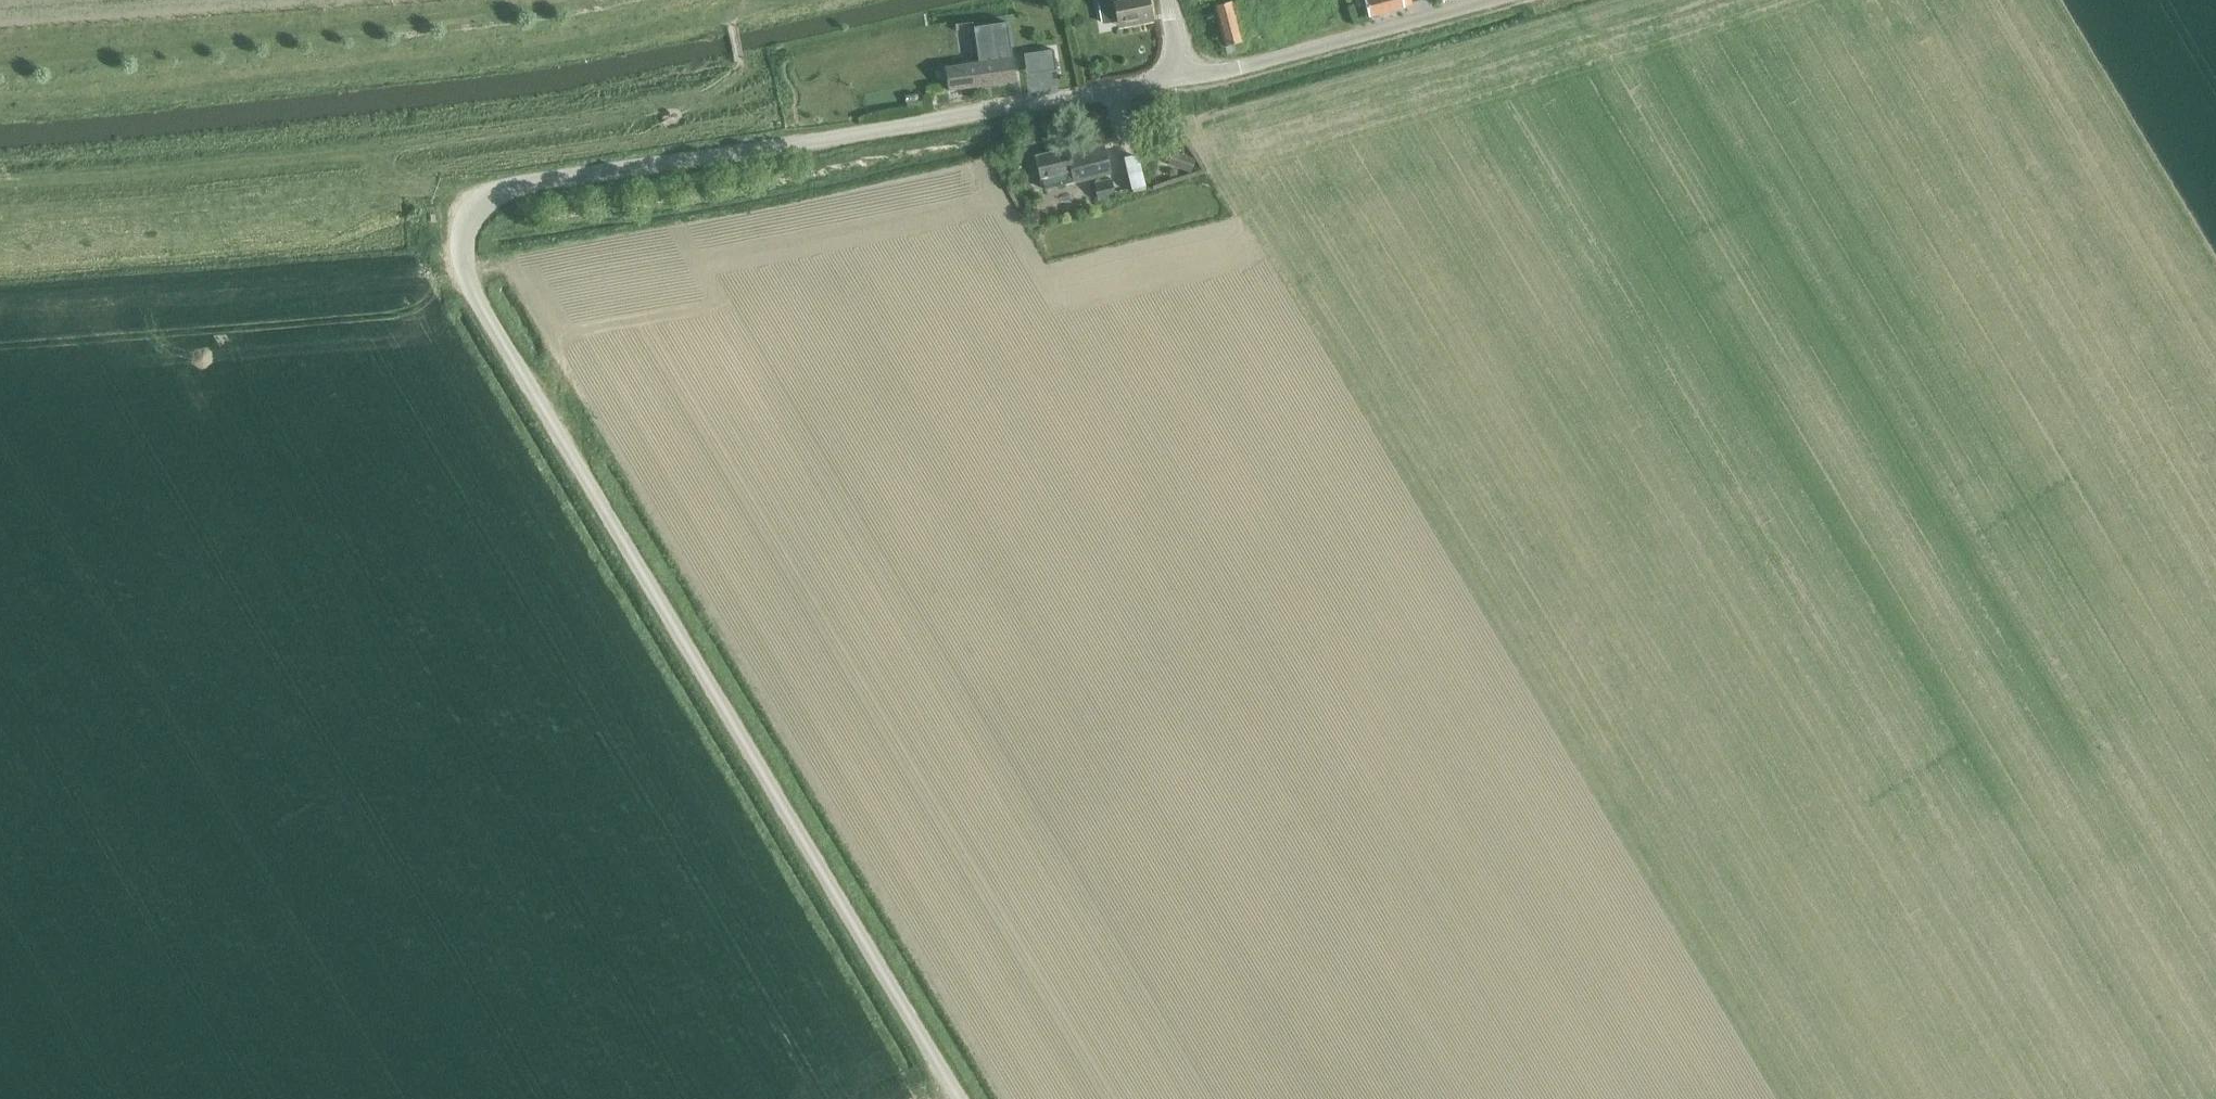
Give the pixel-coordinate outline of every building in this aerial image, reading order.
[(1113,1),(1112,0),(1097,0),(1101,22),(1115,19),(1116,23),(1149,17),(1146,0),(1118,0),(1113,1)] [(1410,5),(1409,0),(1363,0),(1368,17),(1410,5)] [(977,64),(945,68),(948,89),(1013,81),(1009,51),(1005,23),(972,27),(976,55),(977,64)] [(1053,50),(1043,51),(1046,72),(1056,70),(1053,50)] [(1106,173),(1099,149),(1066,156),(1065,152),(1033,159),(1038,178),(1043,177),(1046,189),(1077,181),(1081,179),(1106,173)] [(1175,154),(1170,167),(1189,174),(1194,160),(1175,154)] [(1109,179),(1091,183),(1095,200),(1112,197),(1109,179)]
